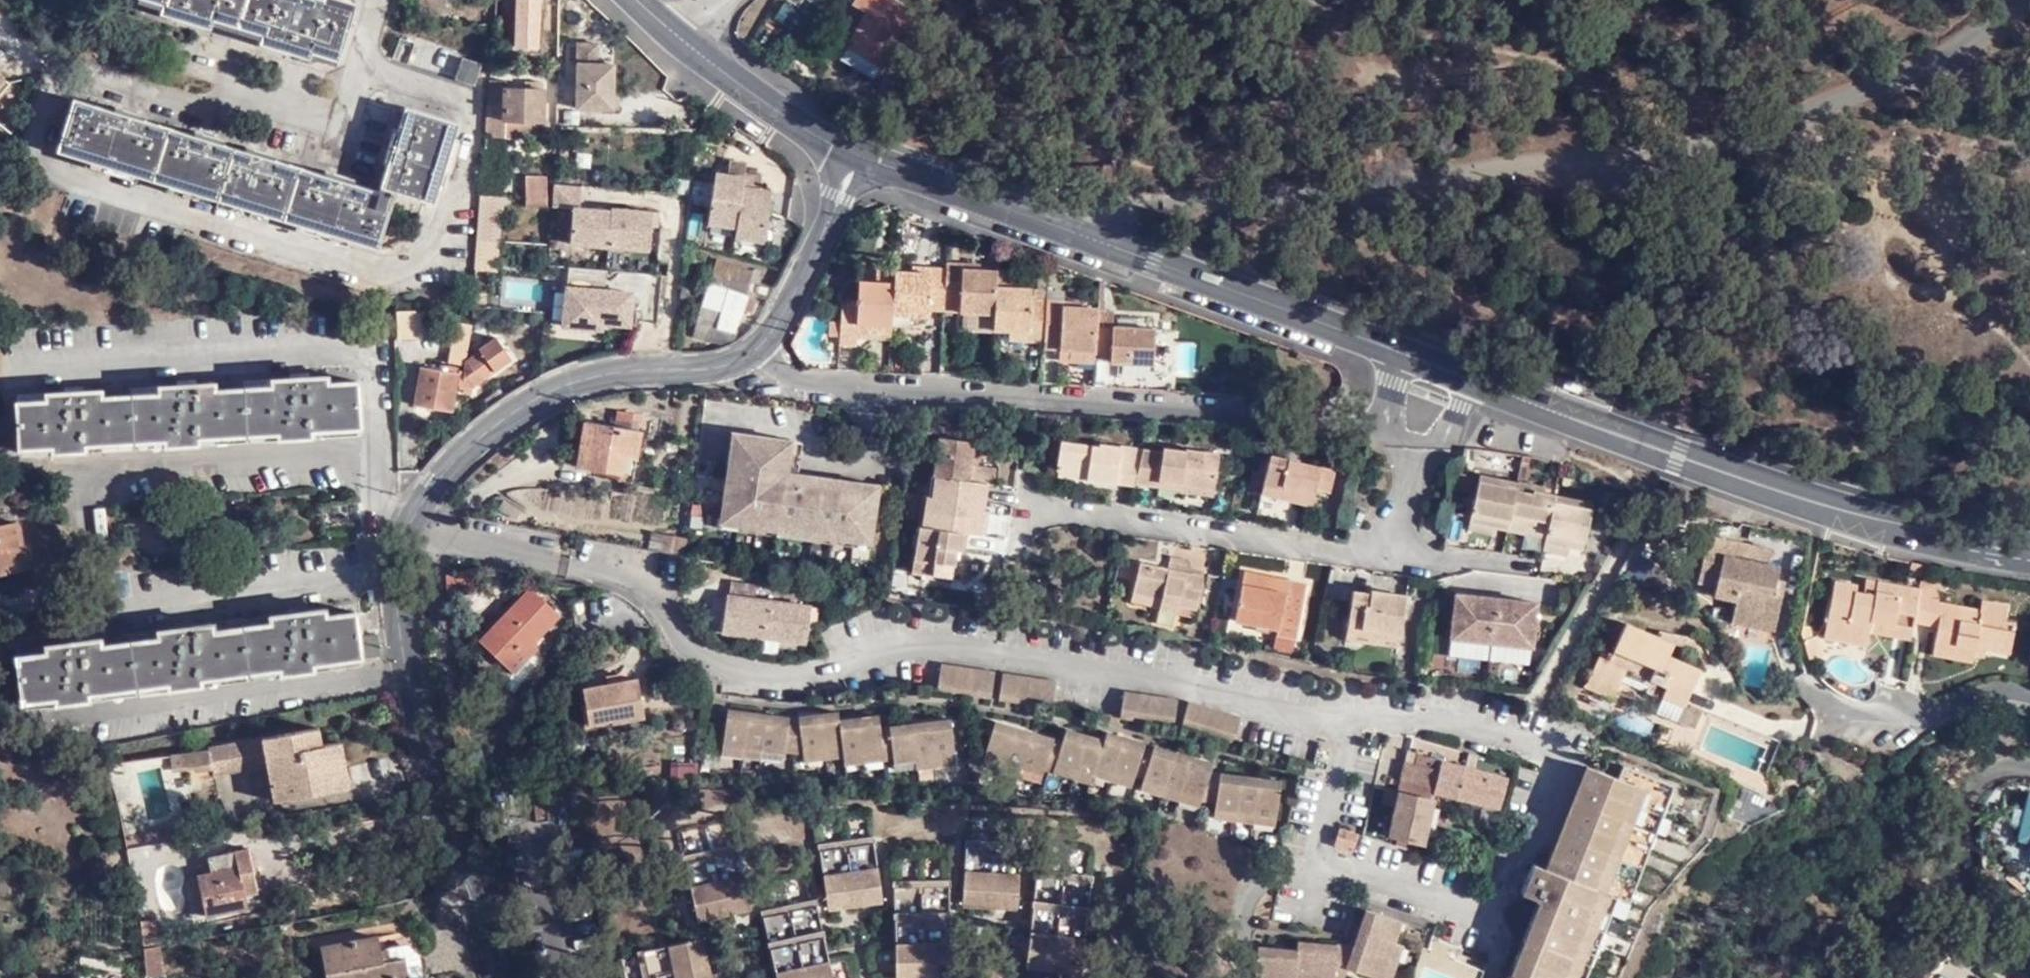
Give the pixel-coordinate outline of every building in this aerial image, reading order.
[(162,5),(161,9),(210,24),(212,21),(258,35),(257,38),(309,54),(309,52),(339,61),(356,4),(342,0),(145,0),(162,5)] [(916,9),(902,0),(858,0),(856,3),(871,13),(845,56),(880,78),(916,9)] [(612,110),(612,91),(611,63),(595,64),(595,44),(575,44),(576,109),(612,110)] [(459,61),(453,79),(470,86),(476,68),(459,61)] [(489,83),(487,108),(501,108),(502,91),(502,83),(489,83)] [(498,138),(502,138),(502,123),(521,123),(540,123),(541,92),(521,91),(502,91),(501,108),(487,108),(486,138),(498,138)] [(378,189),(71,95),(54,148),(375,246),(388,205),(417,214),(421,200),(432,203),(456,123),(403,107),(378,189)] [(539,140),(540,123),(521,123),(502,123),(502,138),(539,140)] [(497,156),(498,138),(486,138),(481,138),(480,156),(483,156),(493,156),(497,156)] [(728,174),(716,172),(706,227),(736,229),(734,241),(762,244),(770,191),(758,188),(761,176),(745,175),(745,162),(730,161),(728,174)] [(525,176),(526,207),(547,207),(547,176),(525,176)] [(581,186),(555,182),(552,208),(559,208),(560,204),(578,205),(581,186)] [(649,212),(571,207),(570,247),(648,251),(649,212)] [(945,260),(944,265),(942,306),(941,310),(956,311),(992,313),(993,285),(994,275),(994,269),(979,268),(962,268),(962,262),(945,260)] [(709,286),(729,292),(746,297),(754,273),(716,262),(709,286)] [(890,312),(905,313),(925,313),(926,306),(942,306),(944,265),(926,264),(926,272),(892,271),(891,284),(890,312)] [(891,284),(892,271),(875,270),(875,283),(891,284)] [(994,275),(993,285),(1012,286),(1012,276),(994,275)] [(836,319),(835,336),(835,342),(854,343),(855,330),(855,320),(856,320),(889,322),(890,312),(891,284),(875,283),(855,283),(854,301),(838,301),(836,319)] [(631,292),(563,285),(561,329),(602,331),(603,328),(631,327),(634,299),(631,299),(631,292)] [(1012,286),(993,285),(992,313),(991,323),(991,329),(1007,330),(1025,331),(1025,341),(1041,342),(1044,299),(1028,297),(1028,287),(1012,286)] [(709,286),(699,319),(719,325),(719,328),(726,330),(735,333),(739,321),(722,316),(729,292),(709,286)] [(746,297),(729,292),(722,316),(739,321),(746,297)] [(1061,300),(1044,299),(1041,342),(1040,348),(1056,349),(1068,349),(1091,351),(1093,327),(1094,308),(1077,307),(1061,306),(1061,300)] [(416,311),(398,312),(400,339),(418,338),(416,311)] [(991,323),(992,313),(956,311),(956,320),(991,323)] [(905,313),(890,312),(889,322),(905,322),(905,313)] [(722,344),(726,330),(719,328),(719,325),(699,319),(694,336),(722,344)] [(824,335),(835,336),(836,319),(825,319),(824,335)] [(888,332),(889,322),(856,320),(855,320),(855,330),(856,330),(888,332)] [(1108,355),(1110,329),(1093,327),(1091,351),(1091,354),(1108,355)] [(1152,332),(1110,329),(1108,355),(1108,363),(1149,366),(1151,350),(1152,332)] [(1007,340),(1025,341),(1025,331),(1007,330),(1007,340)] [(1163,333),(1152,332),(1151,350),(1162,350),(1163,333)] [(496,338),(465,361),(463,387),(474,388),(513,360),(496,338)] [(1184,346),(1184,373),(1195,373),(1195,346),(1184,346)] [(1091,354),(1091,351),(1068,349),(1056,349),(1056,359),(1090,360),(1091,354)] [(456,375),(418,369),(412,405),(450,412),(456,375)] [(46,400),(15,401),(18,447),(49,446),(50,453),(82,451),(83,443),(162,440),(163,447),(197,445),(197,437),(257,435),(257,441),(291,440),(291,433),(358,430),(356,384),(325,385),(325,379),(274,382),(274,388),(213,391),(213,385),(158,387),(159,394),(98,397),(98,390),(46,392),(46,400)] [(485,399),(490,408),(506,397),(501,389),(485,399)] [(625,430),(639,432),(642,417),(624,414),(621,429),(585,423),(578,467),(616,474),(620,456),(620,454),(625,430)] [(620,456),(635,459),(639,432),(625,430),(620,454),(620,456)] [(850,537),(868,539),(876,485),(794,473),(784,472),(789,440),(730,431),(718,517),(737,520),(755,523),(774,525),(812,531),(831,533),(850,537)] [(798,442),(789,440),(784,472),(794,473),(798,442)] [(967,468),(969,445),(934,440),(928,478),(930,478),(982,486),(989,487),(991,471),(973,469),(967,468)] [(1052,472),(1054,472),(1090,477),(1090,482),(1111,484),(1111,482),(1116,448),(1094,445),(1093,447),(1057,443),(1052,472)] [(975,446),(969,445),(967,468),(973,469),(975,446)] [(1111,482),(1132,484),(1140,450),(1116,448),(1111,482)] [(1177,486),(1210,490),(1216,455),(1182,450),(1182,452),(1160,449),(1159,452),(1140,450),(1132,484),(1156,487),(1158,477),(1178,479),(1178,480),(1177,486)] [(1293,492),(1291,499),(1311,504),(1315,488),(1328,491),(1333,470),(1268,456),(1261,485),(1293,492)] [(1053,477),(1090,482),(1090,477),(1054,472),(1053,477)] [(1158,477),(1156,487),(1176,490),(1177,486),(1178,480),(1178,479),(1158,477)] [(942,532),(958,535),(976,537),(982,486),(930,478),(927,500),(923,499),(918,529),(935,531),(938,532),(942,532)] [(1475,480),(1466,528),(1490,533),(1491,525),(1506,527),(1513,487),(1475,480)] [(1259,493),(1291,499),(1293,492),(1261,485),(1259,493)] [(1210,490),(1177,486),(1176,490),(1210,494),(1210,490)] [(1504,535),(1521,539),(1523,531),(1544,535),(1551,500),(1551,498),(1540,496),(1531,495),(1532,489),(1513,486),(1513,487),(1506,527),(1504,535)] [(1238,493),(1232,492),(1228,510),(1234,512),(1238,493)] [(1589,507),(1551,500),(1544,535),(1543,542),(1542,548),(1563,552),(1565,551),(1566,544),(1581,547),(1589,507)] [(503,501),(498,510),(516,519),(521,511),(503,501)] [(736,526),(737,520),(718,517),(717,523),(736,526)] [(755,523),(737,520),(736,526),(754,528),(755,523)] [(0,526),(0,573),(29,566),(24,543),(21,543),(16,523),(0,526)] [(774,525),(755,523),(754,528),(774,531),(774,525)] [(812,531),(774,525),(774,531),(811,536),(812,531)] [(1504,535),(1506,527),(1491,525),(1490,533),(1504,535)] [(928,578),(929,571),(948,574),(951,552),(955,552),(958,535),(942,532),(938,532),(935,531),(918,529),(914,528),(909,562),(907,574),(928,578)] [(1489,540),(1490,533),(1466,528),(1464,536),(1489,540)] [(831,533),(812,531),(811,536),(830,539),(831,533)] [(1543,542),(1544,535),(1523,531),(1521,539),(1543,542)] [(850,537),(831,533),(830,539),(849,542),(850,537)] [(1769,549),(1711,536),(1701,581),(1719,585),(1717,594),(1737,599),(1734,621),(1773,630),(1781,594),(1775,592),(1780,567),(1766,564),(1769,549)] [(867,545),(868,539),(850,537),(849,542),(867,545)] [(646,538),(644,554),(674,559),(676,543),(646,538)] [(1580,554),(1581,547),(1566,544),(1565,551),(1580,554)] [(1562,558),(1563,552),(1542,548),(1541,554),(1562,558)] [(1920,576),(1922,565),(1909,562),(1907,574),(1920,576)] [(1137,565),(1129,596),(1158,601),(1157,608),(1156,612),(1175,615),(1191,619),(1192,612),(1201,574),(1184,570),(1185,567),(1166,563),(1164,570),(1137,565)] [(452,579),(454,589),(455,596),(487,588),(484,571),(452,579)] [(947,580),(948,574),(929,571),(928,578),(947,580)] [(1241,576),(1239,583),(1265,587),(1267,580),(1241,576)] [(1866,578),(1863,593),(1876,595),(1879,581),(1866,578)] [(727,579),(725,596),(720,631),(801,643),(807,608),(751,599),(754,584),(727,579)] [(1275,629),(1274,634),(1294,639),(1304,587),(1267,580),(1265,587),(1239,583),(1232,622),(1253,625),(1275,629)] [(1939,583),(1919,580),(1917,589),(1937,592),(1939,583)] [(1917,589),(1879,581),(1876,595),(1863,593),(1855,591),(1856,585),(1836,581),(1826,638),(1868,646),(1871,632),(1909,639),(1912,623),(1917,589)] [(1459,588),(1455,635),(1538,643),(1543,597),(1459,588)] [(1987,642),(2010,646),(2013,626),(2002,623),(2006,605),(1981,601),(1978,611),(1937,603),(1939,593),(1937,592),(1917,589),(1912,623),(1935,627),(1930,654),(1972,663),(1973,656),(1975,649),(1985,652),(1987,642)] [(519,647),(522,651),(559,619),(534,590),(479,641),(500,663),(519,647)] [(1376,633),(1375,640),(1398,644),(1405,597),(1369,592),(1368,595),(1367,603),(1351,600),(1347,628),(1376,633)] [(1352,593),(1351,600),(1367,603),(1368,595),(1352,593)] [(1158,601),(1129,596),(1128,603),(1157,608),(1158,601)] [(346,660),(344,640),(345,640),(341,613),(311,619),(310,612),(255,620),(256,627),(199,635),(198,630),(145,637),(145,644),(86,652),(85,646),(33,654),(34,662),(5,666),(11,711),(45,706),(46,713),(78,708),(77,702),(155,690),(156,696),(188,691),(187,685),(246,676),(247,683),(280,677),(279,670),(346,660)] [(1652,646),(1656,635),(1625,620),(1608,654),(1598,649),(1582,683),(1597,690),(1595,693),(1609,700),(1618,684),(1624,672),(1649,684),(1663,691),(1660,695),(1681,706),(1674,721),(1694,729),(1702,712),(1683,702),(1699,669),(1666,653),(1652,646)] [(1253,630),(1274,634),(1275,629),(1253,625),(1253,630)] [(1809,627),(1802,626),(1801,631),(1803,641),(1808,660),(1821,657),(1816,638),(1812,639),(1809,627)] [(1346,636),(1375,640),(1376,633),(1347,628),(1346,636)] [(1671,643),(1656,635),(1652,646),(1666,653),(1671,643)] [(361,638),(344,640),(346,660),(364,657),(361,638)] [(2008,657),(2010,646),(1987,642),(1985,652),(2008,657)] [(528,658),(522,651),(519,647),(500,663),(510,674),(528,658)] [(1984,658),(1985,652),(1975,649),(1973,656),(1984,658)] [(939,667),(935,694),(989,702),(993,675),(939,667)] [(1643,695),(1649,684),(1624,672),(1618,684),(1643,695)] [(1001,677),(996,704),(1052,712),(1056,685),(1001,677)] [(639,717),(633,679),(579,687),(585,721),(608,718),(609,721),(639,717)] [(1121,695),(1117,721),(1172,731),(1176,703),(1121,695)] [(1681,706),(1660,695),(1652,711),(1671,720),(1674,721),(1681,706)] [(1186,704),(1178,731),(1231,747),(1239,719),(1186,704)] [(785,757),(785,756),(790,720),(729,712),(723,749),(764,754),(785,757)] [(800,721),(804,757),(843,753),(839,723),(839,716),(800,721)] [(800,721),(790,720),(785,756),(804,758),(804,757),(800,721)] [(843,753),(844,760),(883,756),(880,732),(879,720),(839,723),(843,753)] [(951,722),(891,731),(894,763),(895,767),(917,764),(956,760),(951,722)] [(318,724),(207,744),(211,764),(212,770),(266,761),(275,801),(331,789),(327,771),(345,767),(339,738),(321,742),(318,724)] [(1043,773),(1052,743),(993,724),(983,759),(1019,770),(1041,777),(1043,773)] [(884,764),(894,763),(891,731),(880,732),(883,756),(884,764)] [(1094,770),(1102,743),(1064,731),(1060,745),(1054,767),(1091,778),(1092,779),(1094,770)] [(1094,770),(1132,782),(1142,746),(1105,734),(1102,743),(1094,770)] [(1060,745),(1052,743),(1043,773),(1051,775),(1054,767),(1060,745)] [(207,744),(179,749),(181,765),(191,764),(192,767),(211,764),(207,744)] [(1132,782),(1140,785),(1151,749),(1142,746),(1132,782)] [(169,766),(181,765),(179,749),(167,751),(169,766)] [(762,764),(764,754),(723,749),(722,758),(762,764)] [(1209,766),(1151,749),(1140,785),(1199,803),(1208,772),(1209,766)] [(844,760),(843,753),(804,757),(804,758),(805,766),(844,760)] [(1388,834),(1422,843),(1435,792),(1496,808),(1504,777),(1415,755),(1412,766),(1405,765),(1398,791),(1384,788),(1381,803),(1394,807),(1388,834)] [(884,764),(883,756),(844,760),(845,769),(884,764)] [(1016,780),(1019,770),(983,759),(980,768),(1016,780)] [(957,767),(956,760),(917,764),(917,773),(957,767)] [(348,785),(345,767),(327,771),(331,789),(348,785)] [(1089,788),(1092,779),(1091,778),(1054,767),(1051,775),(1089,788)] [(1603,895),(1611,899),(1653,797),(1662,801),(1668,787),(1619,767),(1613,781),(1583,768),(1548,853),(1546,853),(1539,869),(1528,864),(1516,895),(1532,902),(1539,905),(1509,977),(1569,977),(1603,895)] [(1129,790),(1132,782),(1094,770),(1092,779),(1129,790)] [(1217,776),(1208,772),(1199,803),(1213,807),(1217,776)] [(1277,783),(1217,776),(1213,807),(1213,812),(1272,820),(1277,783)] [(1196,811),(1199,803),(1140,785),(1138,792),(1196,811)] [(2024,794),(2018,830),(2029,833),(2029,796),(2024,794)] [(1621,903),(1662,801),(1653,797),(1611,899),(1621,903)] [(1271,829),(1272,820),(1213,812),(1212,821),(1271,829)] [(1338,828),(1333,845),(1350,851),(1356,834),(1338,828)] [(2018,830),(2016,840),(2029,842),(2029,833),(2018,830)] [(874,835),(820,841),(826,905),(880,900),(874,835)] [(1020,845),(967,841),(961,904),(1015,908),(1020,845)] [(738,842),(685,853),(697,916),(751,904),(738,842)] [(200,887),(205,910),(205,911),(247,904),(245,891),(256,889),(247,843),(207,850),(209,866),(197,869),(200,887)] [(1090,878),(1038,870),(1022,966),(1074,974),(1090,878)] [(1999,871),(1983,870),(1982,885),(1998,886),(1999,871)] [(949,879),(894,879),(895,977),(950,977),(949,879)] [(190,912),(205,910),(200,887),(186,890),(190,912)] [(1611,899),(1603,895),(1569,977),(1580,977),(1611,899)] [(761,910),(775,977),(832,977),(816,899),(761,910)] [(1502,977),(1509,977),(1539,905),(1532,902),(1502,977)] [(1340,969),(1367,977),(1378,977),(1390,942),(1397,923),(1361,911),(1348,945),(1340,969)] [(151,915),(133,918),(135,928),(152,926),(151,915)] [(156,941),(152,926),(135,928),(137,945),(138,944),(153,942),(156,941)] [(377,945),(375,933),(319,944),(324,977),(401,977),(402,977),(406,977),(401,951),(379,955),(377,945)] [(638,948),(644,977),(709,977),(702,936),(638,948)] [(1332,943),(1294,939),(1292,949),(1254,944),(1248,977),(1289,977),(1301,977),(1327,977),(1332,943)] [(377,945),(379,955),(401,951),(406,977),(402,977),(420,977),(416,950),(406,940),(377,945)] [(157,971),(153,942),(138,944),(137,945),(142,974),(157,971)] [(1390,942),(1378,977),(1386,977),(1398,945),(1390,942)] [(1332,943),(1327,977),(1337,977),(1340,969),(1348,945),(1332,943)] [(1487,963),(1441,943),(1425,977),(1481,977),(1487,963)]
